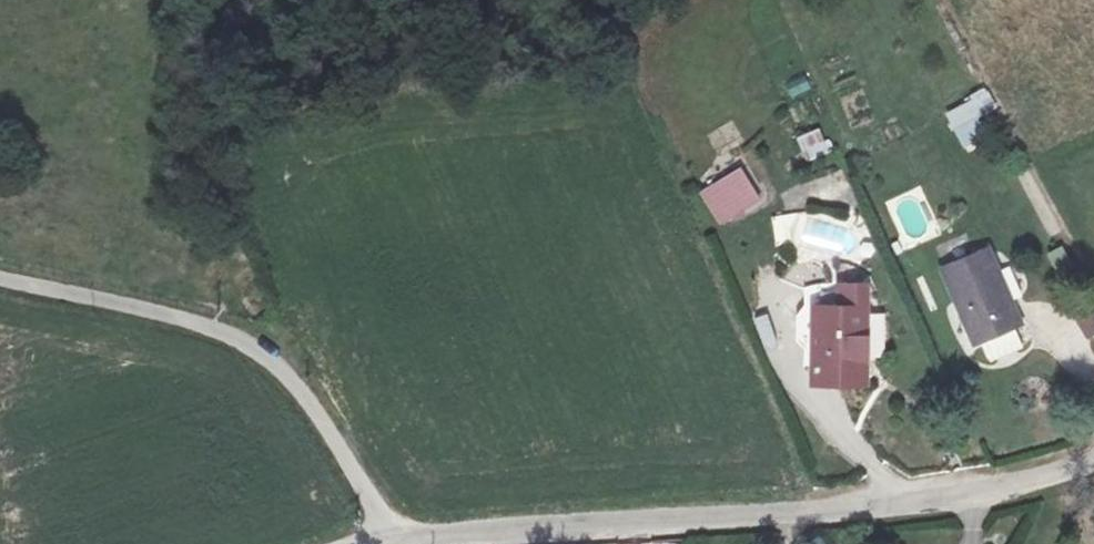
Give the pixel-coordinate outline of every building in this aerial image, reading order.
[(944,112),(967,151),(989,139),(978,121),(999,109),(987,87),(944,112)] [(821,128),(797,136),(805,160),(829,152),(821,128)] [(743,166),(700,189),(719,224),(762,200),(743,166)] [(987,242),(944,264),(979,336),(1023,313),(987,242)] [(850,290),(799,294),(805,370),(859,365),(850,290)] [(1071,309),(1087,339),(1093,336),(1093,297),(1071,309)]
